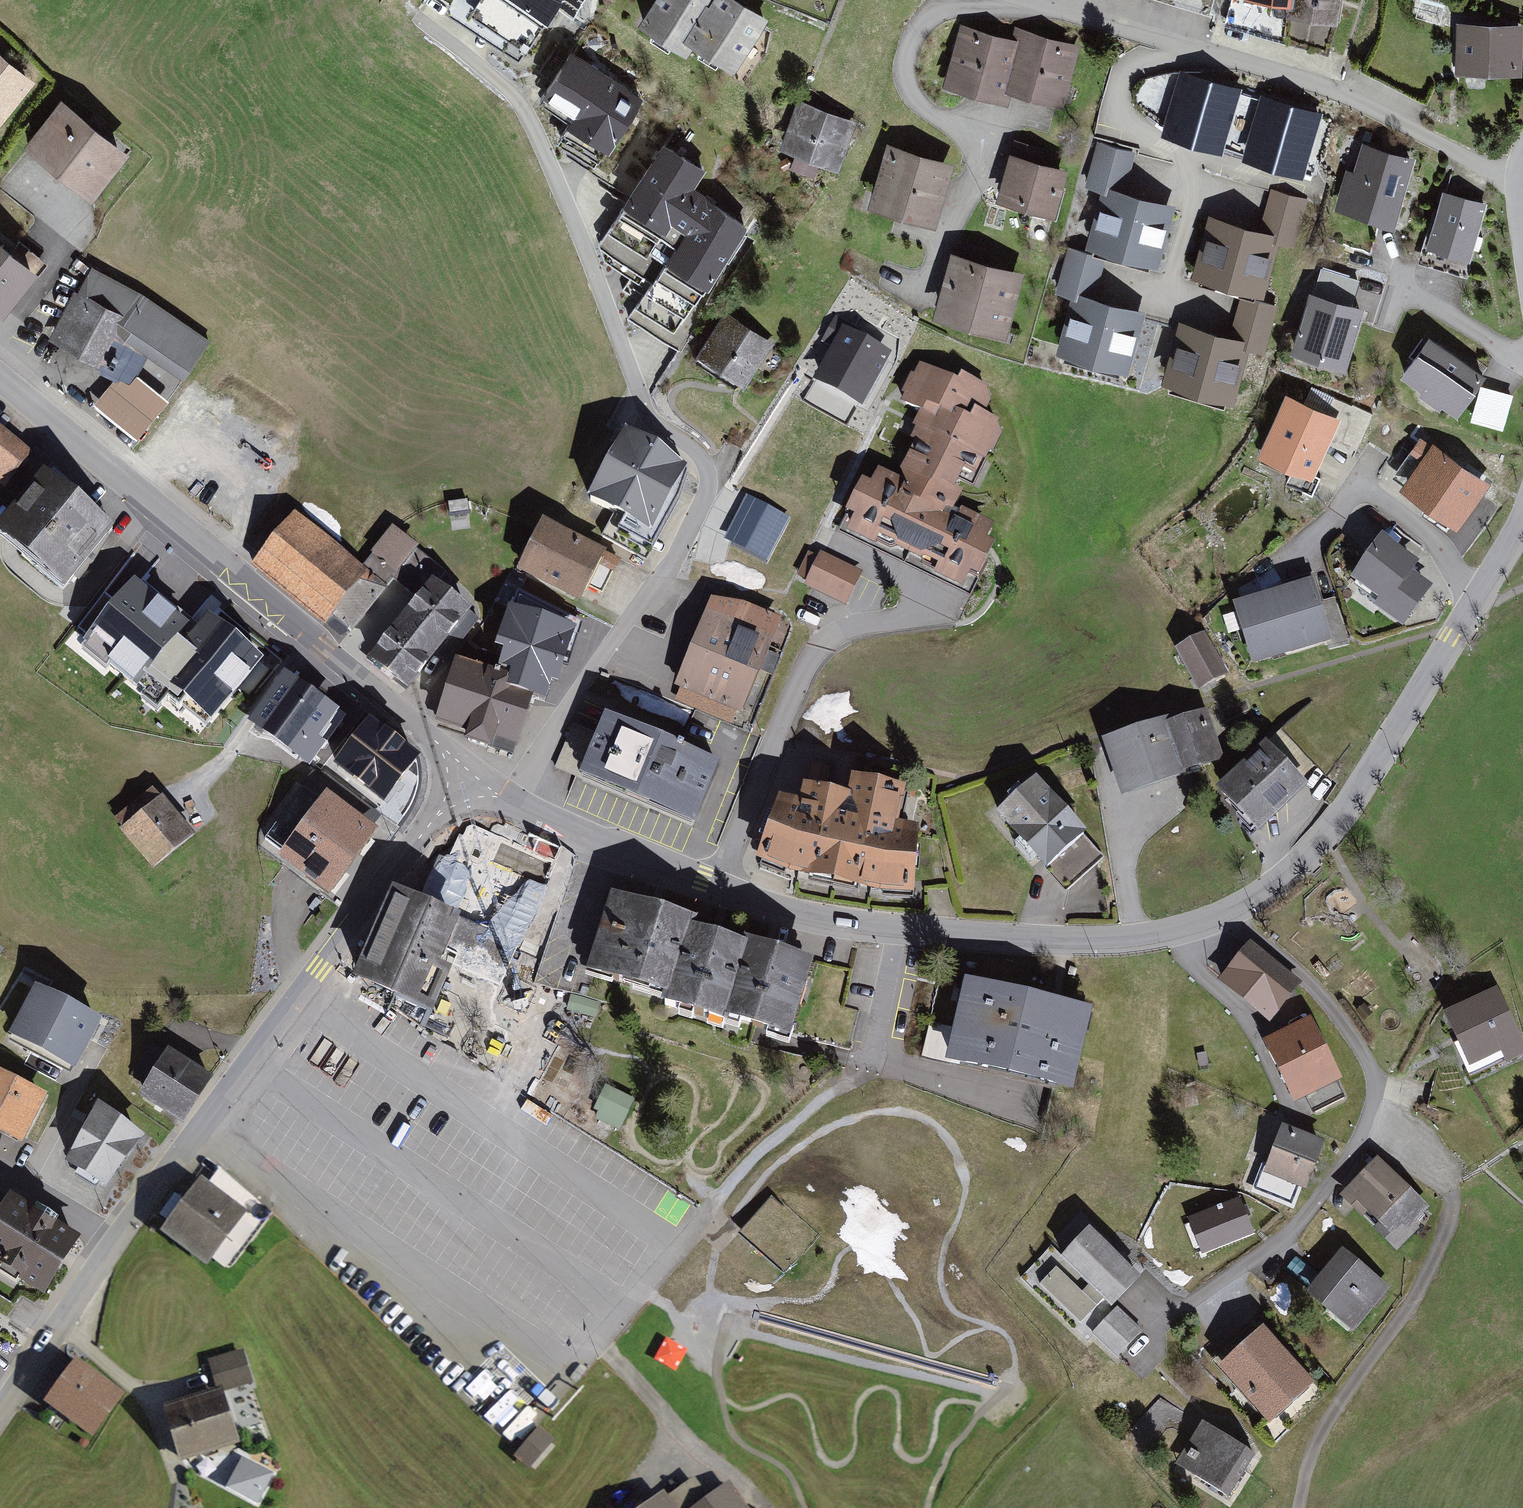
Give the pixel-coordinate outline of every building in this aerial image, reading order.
[(478,12),(534,49),(567,0),(485,0),(478,12)] [(721,0),(661,0),(645,27),(696,58),(703,46),(748,73),(779,21),(742,0),(726,0),(725,2),(721,0)] [(1290,11),(1312,14),(1314,2),(1334,5),(1335,0),(1291,0),(1290,11)] [(1480,28),(1463,28),(1462,64),(1515,66),(1516,29),(1490,29),(1490,22),(1480,21),(1480,28)] [(1012,39),(968,27),(952,86),(1013,103),(1016,93),(1067,107),(1084,44),(1016,25),(1012,39)] [(0,47),(0,133),(41,79),(0,47)] [(649,101),(575,58),(550,101),(579,118),(564,144),(609,170),(649,101)] [(1237,87),(1181,71),(1165,127),(1221,142),(1237,87)] [(1318,112),(1262,95),(1244,150),(1301,168),(1318,112)] [(140,154),(69,99),(34,145),(105,200),(140,154)] [(860,122),(805,105),(791,148),(846,165),(860,122)] [(1423,160),(1370,146),(1362,177),(1353,175),(1343,210),(1406,227),(1423,160)] [(1137,157),(1099,147),(1088,189),(1105,194),(1091,247),(1170,267),(1186,204),(1129,189),(1137,157)] [(711,171),(671,148),(602,252),(607,266),(628,280),(620,294),(642,304),(630,326),(675,355),(754,226),(703,189),(711,171)] [(965,167),(894,149),(878,212),(949,230),(965,167)] [(1074,171),(1018,157),(1006,201),(1063,216),(1074,171)] [(1265,223),(1213,211),(1198,277),(1270,294),(1283,241),(1298,245),(1308,201),(1272,193),(1265,223)] [(1495,208),(1449,197),(1436,252),(1483,263),(1495,208)] [(35,260),(0,232),(0,303),(35,260)] [(1110,259),(1072,251),(1063,296),(1079,299),(1067,357),(1140,372),(1153,313),(1101,302),(1110,259)] [(1030,274),(960,256),(944,320),(1013,338),(1030,274)] [(201,341),(98,265),(49,340),(112,377),(126,341),(172,377),(201,341)] [(1371,308),(1318,294),(1299,363),(1352,378),(1371,308)] [(1237,335),(1185,324),(1172,385),(1241,401),(1254,345),(1270,348),(1279,308),(1245,300),(1237,335)] [(780,343),(726,315),(700,365),(754,393),(780,343)] [(896,341),(845,321),(819,384),(870,405),(896,341)] [(1490,378),(1432,340),(1406,380),(1464,417),(1490,378)] [(867,474),(835,548),(966,606),(996,537),(962,522),(1015,402),(918,360),(896,408),(918,417),(889,484),(867,474)] [(171,405),(129,369),(95,409),(136,445),(171,405)] [(827,390),(820,408),(837,414),(843,396),(827,390)] [(1344,420),(1290,398),(1266,456),(1320,478),(1344,420)] [(699,472),(638,433),(592,505),(620,518),(612,533),(654,558),(666,540),(689,508),(699,472)] [(1491,487),(1433,450),(1406,492),(1464,530),(1491,487)] [(0,463),(0,486),(11,472),(0,463)] [(124,530),(53,474),(0,541),(71,596),(124,530)] [(467,501),(448,503),(450,515),(468,512),(467,501)] [(296,521),(261,562),(332,624),(368,583),(296,521)] [(614,551),(552,523),(531,569),(594,597),(614,551)] [(1430,568),(1389,541),(1362,584),(1392,603),(1387,611),(1417,629),(1441,592),(1422,580),(1430,568)] [(374,651),(433,569),(399,544),(340,626),(374,651)] [(867,578),(823,559),(809,590),(853,609),(867,578)] [(417,692),(476,610),(439,584),(380,665),(417,692)] [(134,585),(86,646),(174,718),(186,703),(210,722),(260,660),(209,619),(196,635),(134,585)] [(1337,646),(1320,586),(1242,608),(1259,668),(1337,646)] [(787,625),(718,602),(687,693),(752,718),(787,625)] [(552,695),(572,629),(520,613),(500,679),(552,695)] [(1211,639),(1181,653),(1201,695),(1231,681),(1211,639)] [(448,727),(528,751),(545,695),(465,671),(448,727)] [(346,711),(287,676),(256,731),(310,770),(346,711)] [(1173,723),(1106,747),(1126,801),(1230,764),(1212,715),(1175,728),(1173,723)] [(425,754),(376,721),(340,773),(390,807),(425,754)] [(691,827),(715,765),(605,723),(581,785),(691,827)] [(1275,749),(1227,794),(1265,833),(1312,788),(1275,749)] [(827,768),(814,765),(809,785),(823,788),(827,768)] [(344,797),(315,776),(266,842),(339,896),(385,833),(341,801),(344,797)] [(1097,838),(1041,782),(999,824),(1067,891),(1100,859),(1088,847),(1097,838)] [(763,859),(789,869),(881,888),(909,890),(912,832),(892,828),(899,793),(855,784),(851,802),(807,793),(804,809),(783,805),(763,859)] [(167,873),(206,841),(173,799),(133,831),(167,873)] [(572,863),(466,821),(433,905),(400,892),(365,981),(448,1014),(465,969),(503,984),(517,949),(535,957),(572,863)] [(589,983),(654,1004),(682,920),(617,898),(589,983)] [(654,1004),(719,1026),(747,941),(682,920),(654,1004)] [(719,1026),(783,1047),(812,963),(747,941),(719,1026)] [(1296,984),(1252,947),(1224,981),(1268,1017),(1296,984)] [(563,1024),(571,994),(538,985),(530,1015),(563,1024)] [(113,1027),(39,991),(11,1046),(85,1083),(113,1027)] [(1093,1019),(970,991),(952,1069),(1076,1097),(1093,1019)] [(1495,994),(1451,1014),(1472,1059),(1516,1038),(1495,994)] [(1350,1083),(1317,1023),(1273,1047),(1306,1107),(1350,1083)] [(182,1124),(215,1082),(179,1054),(146,1096),(182,1124)] [(0,1073),(0,1132),(31,1148),(55,1101),(0,1073)] [(149,1145),(104,1118),(74,1166),(119,1194),(149,1145)] [(1327,1147),(1281,1132),(1266,1176),(1260,1174),(1252,1196),(1292,1210),(1299,1189),(1311,1193),(1327,1147)] [(1432,1220),(1375,1162),(1336,1201),(1393,1259),(1432,1220)] [(201,1187),(170,1228),(206,1256),(214,1245),(234,1260),(270,1213),(223,1172),(208,1192),(201,1187)] [(817,1236),(771,1196),(742,1230),(788,1270),(817,1236)] [(15,1202),(0,1228),(0,1264),(51,1293),(82,1239),(15,1202)] [(1242,1204),(1188,1224),(1201,1260),(1255,1240),(1242,1204)] [(1137,1277),(1089,1232),(1063,1258),(1090,1284),(1082,1292),(1097,1306),(1105,1297),(1112,1304),(1137,1277)] [(1389,1293),(1345,1257),(1311,1299),(1355,1334),(1389,1293)] [(1140,1331),(1117,1309),(1092,1335),(1115,1357),(1140,1331)] [(0,1326),(0,1346),(9,1331),(0,1326)] [(1322,1389),(1270,1333),(1224,1375),(1276,1431),(1322,1389)] [(244,1356),(213,1365),(221,1391),(252,1382),(244,1356)] [(82,1364),(51,1404),(97,1439),(128,1400),(82,1364)] [(225,1395),(173,1414),(192,1467),(244,1449),(225,1395)] [(1253,1449),(1202,1420),(1177,1462),(1228,1492),(1253,1449)] [(556,1437),(540,1423),(513,1454),(529,1468),(556,1437)] [(247,1465),(230,1495),(253,1507),(264,1507),(278,1482),(247,1465)] [(730,1485),(699,1507),(748,1507),(730,1485)] [(648,1507),(682,1507),(670,1492),(648,1507)]
